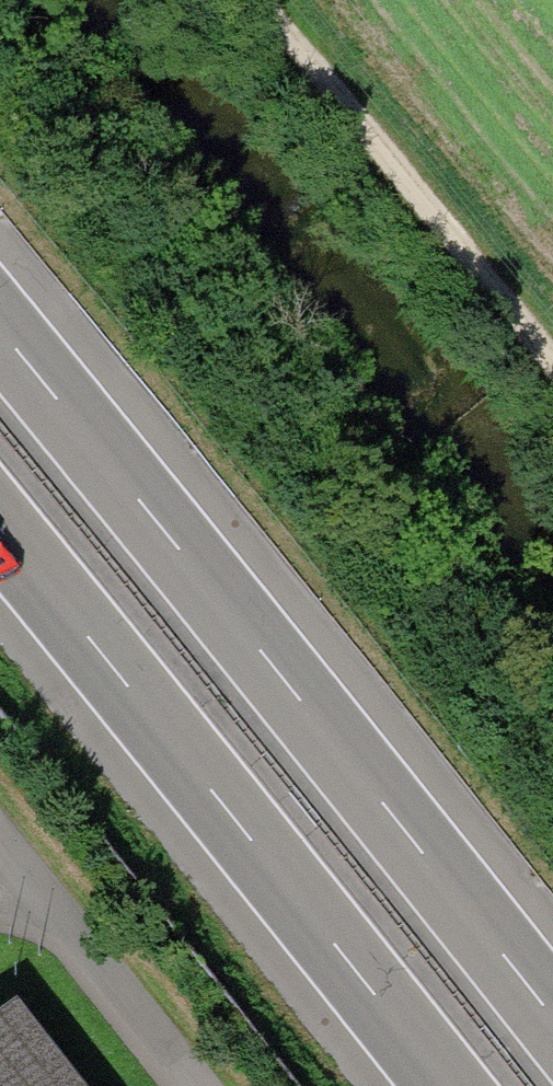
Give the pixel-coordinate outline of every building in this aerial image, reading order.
[(16,1010),(0,1022),(0,1085),(76,1085),(16,1010)]
